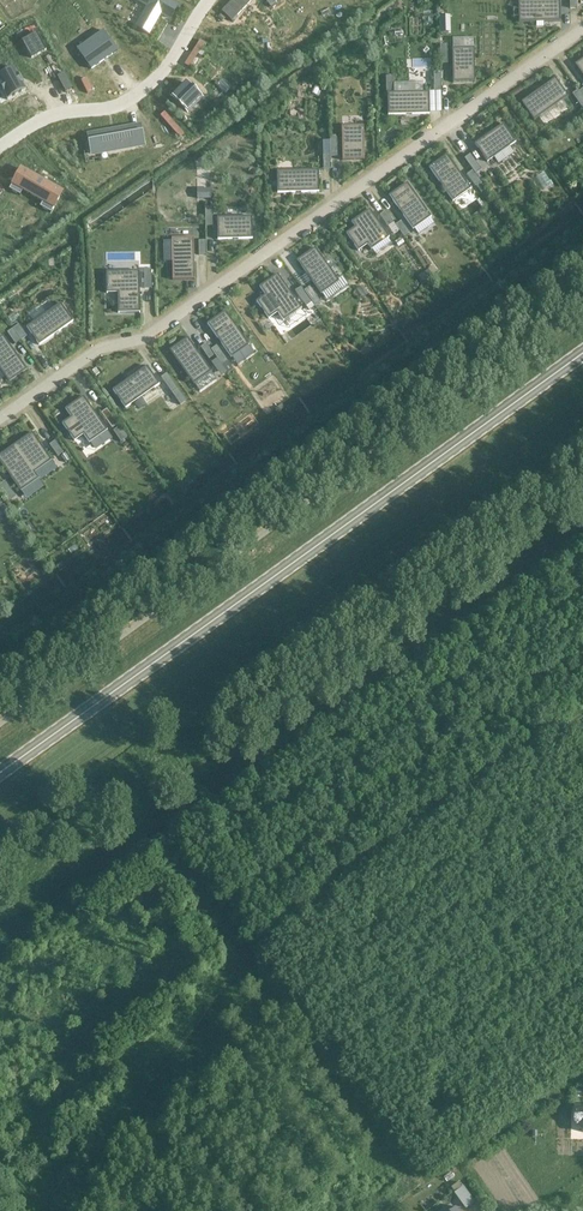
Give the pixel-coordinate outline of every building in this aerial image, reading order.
[(137,26),(149,33),(149,34),(149,35),(161,14),(170,18),(177,6),(178,7),(178,6),(167,0),(138,0),(148,6),(137,26)] [(248,10),(238,0),(235,0),(216,18),(227,30),(248,10)] [(560,0),(536,0),(518,0),(519,22),(560,21),(560,0)] [(118,50),(103,30),(77,49),(77,50),(79,49),(92,67),(91,68),(91,69),(118,50)] [(36,32),(21,41),(31,58),(46,50),(36,32)] [(474,48),(452,48),(453,82),(475,82),(474,48)] [(575,64),(582,76),(582,59),(575,64)] [(0,75),(0,86),(8,100),(26,90),(21,81),(22,80),(20,76),(19,77),(14,68),(0,75)] [(66,74),(59,77),(67,93),(74,89),(66,74)] [(521,102),(534,120),(568,96),(555,78),(521,102)] [(394,93),(387,93),(388,115),(409,114),(430,114),(429,92),(423,92),(423,82),(393,83),(394,93)] [(187,83),(172,98),(187,112),(201,98),(187,83)] [(578,89),(572,93),(582,109),(582,97),(579,91),(578,89)] [(160,118),(152,126),(173,148),(181,141),(160,118)] [(503,124),(475,144),(487,162),(494,157),(499,164),(514,153),(509,146),(516,142),(503,124)] [(140,125),(93,134),(96,149),(106,147),(107,152),(144,145),(140,125)] [(364,126),(341,126),(342,160),(364,160),(364,126)] [(472,170),(475,174),(481,170),(470,154),(464,158),(472,170)] [(429,167),(453,201),(471,189),(447,155),(429,167)] [(21,169),(9,190),(20,196),(23,190),(43,202),(40,207),(51,213),(63,192),(21,169)] [(319,170),(277,171),(277,193),(319,192),(319,170)] [(481,182),(475,174),(472,170),(467,174),(475,186),(481,182)] [(540,192),(548,187),(542,176),(534,181),(540,192)] [(413,229),(431,217),(407,183),(389,195),(413,229)] [(208,194),(194,194),(193,202),(208,203),(208,194)] [(355,227),(346,233),(358,251),(367,244),(371,250),(372,249),(376,255),(392,244),(387,238),(389,237),(369,209),(351,222),(355,227)] [(252,216),(217,217),(218,239),(253,238),(252,216)] [(393,222),(390,217),(384,221),(395,237),(401,233),(393,222)] [(401,233),(407,229),(399,217),(393,222),(401,233)] [(172,238),(173,280),(195,279),(194,238),(172,238)] [(315,247),(297,260),(321,294),(322,294),(327,301),(349,286),(342,276),(338,279),(332,271),(336,267),(329,257),(324,261),(315,247)] [(134,256),(103,253),(102,268),(122,270),(122,266),(133,267),(134,256)] [(107,293),(118,293),(118,313),(140,312),(139,271),(106,272),(107,293)] [(260,287),(265,295),(256,301),(269,319),(278,312),(283,321),(301,308),(278,274),(260,287)] [(301,286),(295,291),(306,306),(312,302),(304,290),(301,286)] [(310,286),(304,290),(312,302),(315,306),(321,302),(310,286)] [(61,303),(27,327),(39,345),(73,321),(61,303)] [(225,311),(207,324),(231,358),(231,357),(237,365),(254,353),(249,345),(225,311)] [(26,347),(32,343),(21,327),(15,331),(23,343),(26,347)] [(9,335),(17,347),(23,343),(15,331),(9,335)] [(3,335),(0,338),(0,369),(9,382),(27,370),(3,335)] [(170,350),(193,384),(212,371),(188,337),(170,350)] [(214,354),(211,350),(206,343),(200,347),(208,359),(214,354)] [(211,350),(214,354),(222,366),(228,361),(217,346),(211,350)] [(113,390),(126,408),(160,384),(147,366),(113,390)] [(161,377),(172,393),(178,389),(167,373),(161,377)] [(83,396),(65,409),(71,417),(62,423),(75,441),(84,435),(89,443),(107,430),(83,396)] [(101,413),(112,428),(118,424),(107,409),(101,413)] [(120,427),(113,432),(121,442),(127,438),(120,427)] [(14,445),(35,473),(53,461),(32,432),(14,445)] [(62,454),(54,442),(48,446),(57,458),(62,454)] [(35,473),(14,445),(0,455),(0,462),(20,491),(38,479),(35,473)] [(65,453),(61,456),(65,463),(70,460),(65,453)] [(10,500),(16,496),(5,481),(0,484),(0,486),(10,500)] [(0,507),(0,512),(3,516),(10,512),(4,504),(2,506),(0,507)] [(574,1108),(574,1123),(580,1123),(582,1126),(582,1109),(574,1108)] [(464,1187),(455,1194),(466,1209),(474,1202),(464,1187)]
